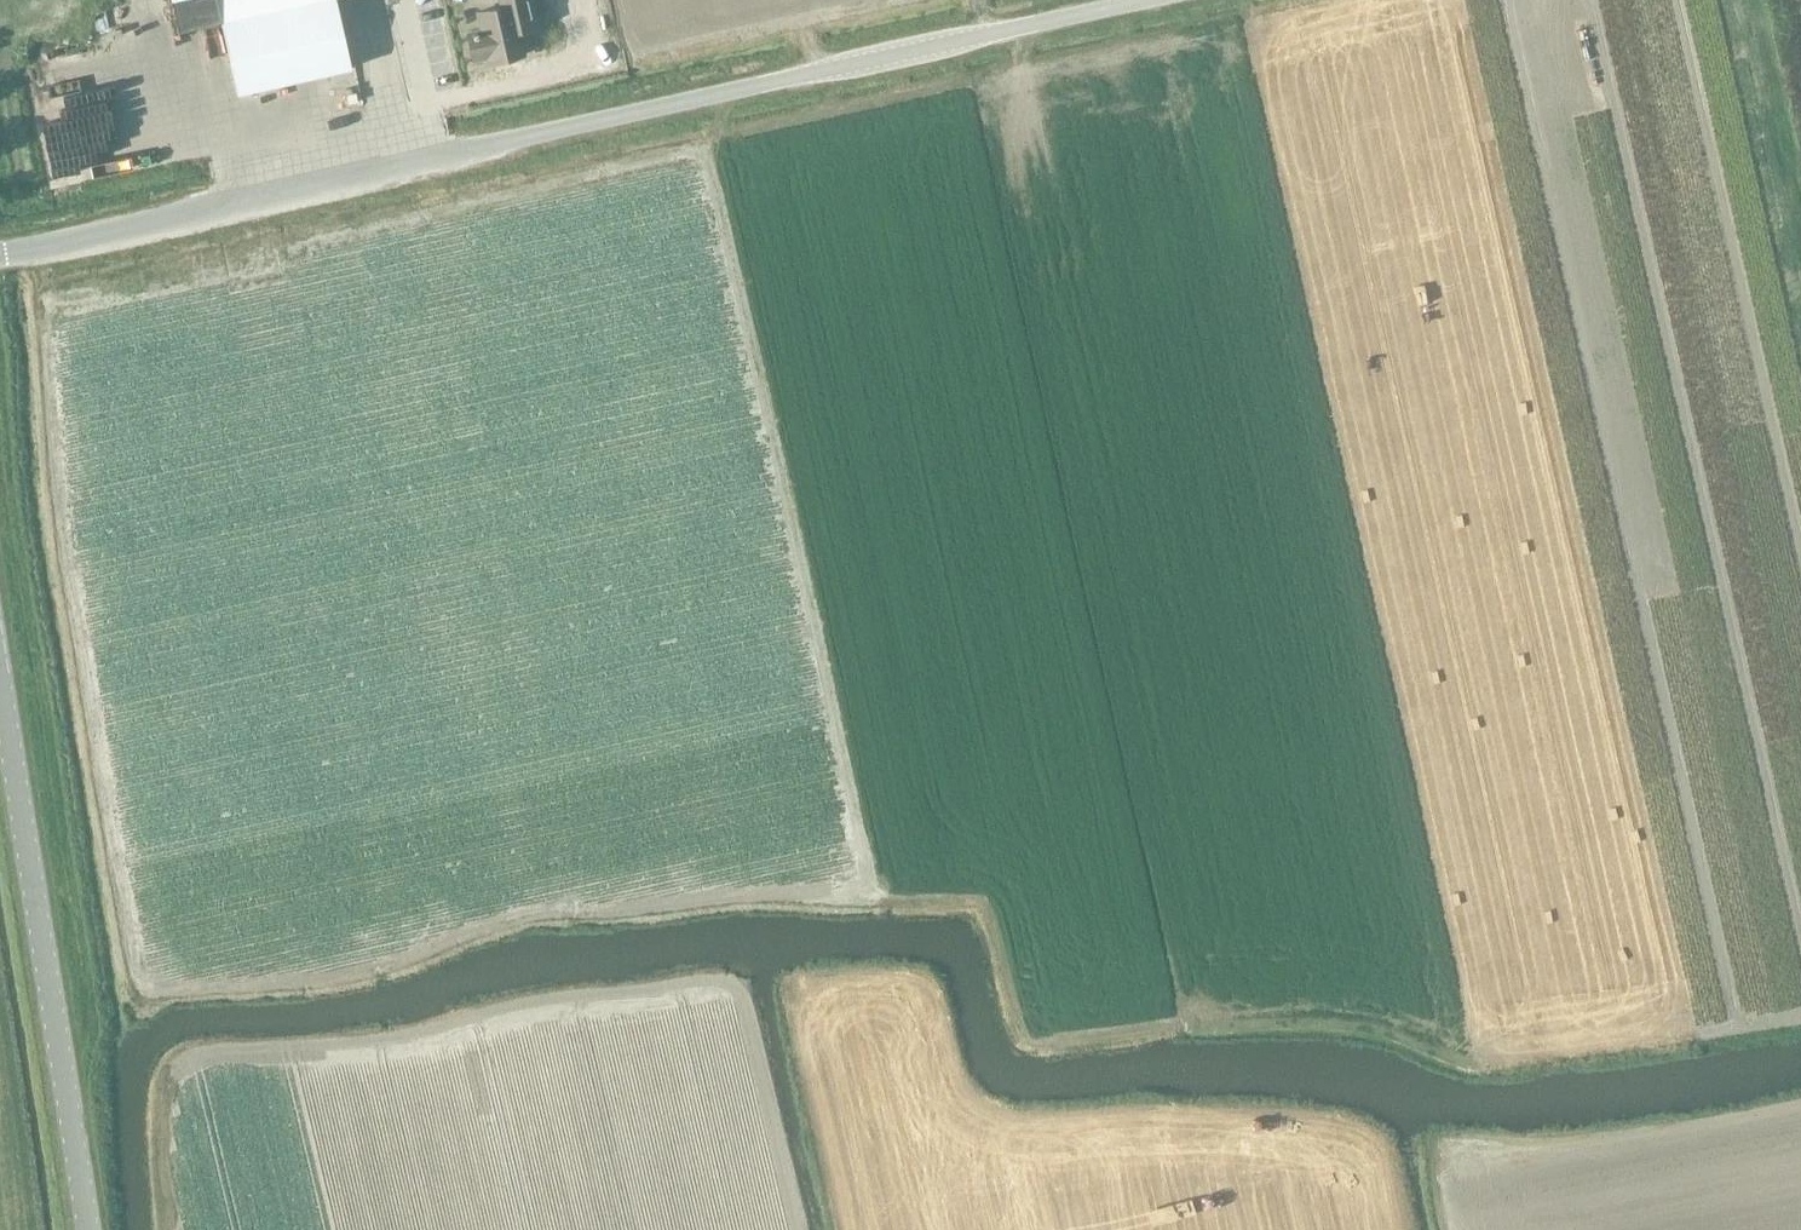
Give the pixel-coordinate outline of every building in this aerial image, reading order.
[(179,32),(221,22),(239,97),(352,69),(335,0),(171,0),(179,32)] [(469,33),(475,60),(489,57),(490,62),(525,54),(517,20),(531,17),(532,19),(534,19),(529,0),(501,0),(502,7),(479,12),(483,29),(469,33)] [(571,18),(588,15),(586,0),(568,0),(571,18)] [(64,101),(68,115),(108,106),(111,117),(131,113),(128,96),(99,103),(96,93),(64,101)]
